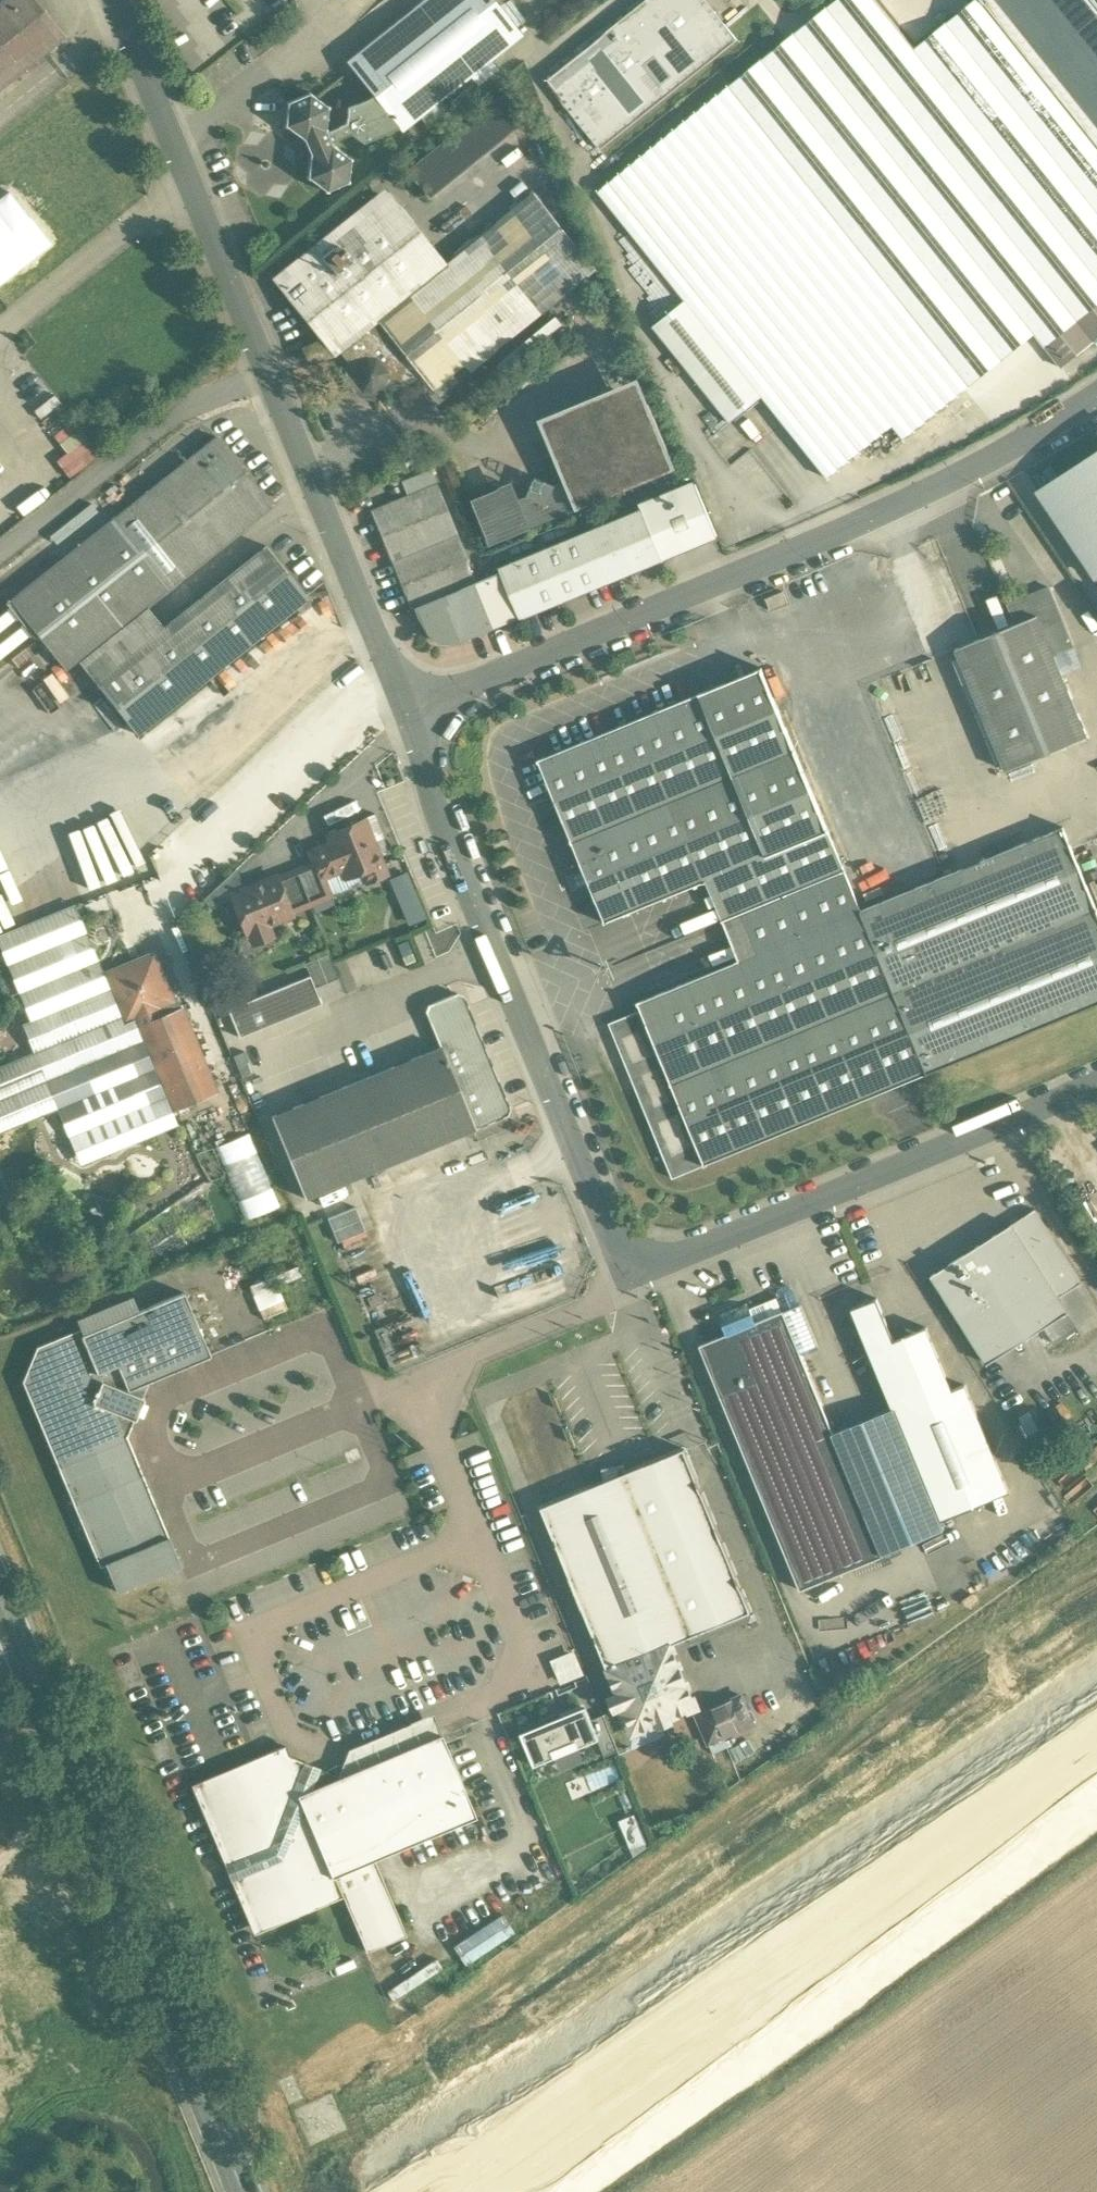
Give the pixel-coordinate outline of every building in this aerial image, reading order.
[(0,1),(0,89),(65,37),(36,0),(1,0),(0,1)] [(347,61),(374,96),(399,127),(402,130),(521,34),(494,0),(423,0),(347,61)] [(545,80),(601,149),(738,39),(707,0),(645,0),(545,80)] [(598,191),(685,299),(653,326),(730,422),(762,396),(828,477),(893,425),(904,438),(1034,333),(1062,367),(1096,339),(1096,2),(1096,0),(974,0),(915,48),(876,0),(836,0),(598,191)] [(326,105),(310,93),(311,93),(309,91),(307,92),(307,93),(289,101),(289,100),(287,101),(286,103),(287,103),(285,123),(284,123),(284,125),(286,127),(286,126),(302,138),(304,140),(288,147),(293,159),(310,152),(310,153),(309,153),(309,155),(310,155),(308,175),(307,175),(306,177),(308,179),(309,178),(325,190),(324,190),(326,192),(328,191),(328,190),(346,182),(347,183),(349,182),(349,180),(348,179),(350,160),(351,160),(352,157),(350,156),(349,157),(333,145),(334,144),(332,143),(331,143),(330,142),(351,133),(364,142),(399,127),(374,96),(348,107),(346,123),(326,132),(325,130),(326,130),(326,128),(325,127),(327,108),(329,108),(329,106),(327,104),(326,105)] [(505,93),(409,170),(428,193),(523,117),(505,93)] [(390,198),(280,285),(323,339),(335,354),(380,318),(408,296),(444,266),(444,265),(390,198)] [(479,237),(444,265),(444,266),(408,296),(462,363),(534,306),(479,237)] [(424,373),(420,376),(437,397),(468,372),(462,363),(408,296),(380,318),(424,373)] [(380,318),(339,350),(353,368),(352,376),(363,390),(371,391),(376,388),(380,393),(387,387),(388,389),(402,390),(420,376),(424,373),(380,318)] [(335,354),(323,339),(301,347),(308,367),(337,356),(335,354)] [(649,403),(551,443),(568,484),(576,504),(674,464),(649,403)] [(59,444),(64,450),(54,459),(68,476),(97,450),(77,428),(59,444)] [(216,436),(10,600),(66,669),(78,660),(113,631),(146,605),(271,505),(216,436)] [(1040,491),(1096,575),(1096,453),(1040,491)] [(431,470),(402,482),(407,495),(370,510),(411,609),(413,608),(418,619),(427,633),(437,642),(450,643),(472,636),(495,627),(477,581),(437,483),(436,483),(431,470)] [(556,484),(536,476),(527,496),(533,498),(519,504),(527,524),(576,504),(568,484),(554,490),(556,484)] [(696,483),(641,506),(642,509),(643,509),(663,557),(718,535),(696,483)] [(512,485),(473,501),(489,540),(527,524),(519,504),(512,485)] [(642,509),(585,533),(605,582),(663,557),(643,509),(642,509)] [(585,533),(500,568),(501,571),(520,616),(605,582),(585,533)] [(164,627),(131,653),(113,631),(78,660),(137,734),(308,598),(267,545),(164,627)] [(520,616),(501,571),(477,581),(495,627),(520,616)] [(1074,646),(1050,586),(1008,603),(1016,623),(1038,614),(1054,655),(1074,646)] [(164,627),(146,605),(113,631),(131,653),(164,627)] [(1016,623),(956,648),(1006,770),(1088,736),(1054,655),(1038,614),(1016,623)] [(762,667),(538,759),(584,870),(574,874),(579,886),(589,882),(605,923),(608,922),(608,921),(706,881),(739,960),(641,1001),(641,1000),(638,1001),(641,1010),(704,1164),(705,1165),(929,1073),(861,909),(762,667)] [(364,818),(327,834),(330,842),(309,851),(313,862),(320,879),(324,877),(342,870),(345,878),(362,871),(367,882),(387,874),(364,818)] [(861,909),(929,1073),(1096,1004),(1096,908),(1063,826),(861,909)] [(16,870),(7,849),(2,851),(0,846),(0,877),(16,870)] [(320,879),(313,862),(296,868),(311,905),(332,896),(324,877),(320,879)] [(311,905),(296,868),(277,877),(292,913),(311,905)] [(405,922),(422,916),(406,870),(388,876),(405,922)] [(276,875),(230,893),(247,934),(292,915),(292,913),(277,877),(276,875)] [(104,976),(75,904),(0,935),(0,946),(30,1021),(22,1024),(34,1052),(0,1066),(0,1132),(57,1109),(80,1165),(177,1125),(171,1110),(176,1108),(142,1025),(137,1012),(127,1017),(109,974),(104,976)] [(415,960),(407,940),(397,944),(406,964),(415,960)] [(152,956),(109,974),(127,1017),(137,1012),(142,1025),(180,1009),(175,998),(170,1000),(152,956)] [(310,975),(228,1009),(239,1037),(321,1003),(310,975)] [(475,1023),(469,1008),(467,1004),(468,1004),(465,999),(464,995),(457,992),(453,994),(452,994),(432,1002),(433,1002),(428,1004),(425,1011),(427,1014),(426,1015),(430,1022),(440,1046),(442,1046),(475,1128),(480,1126),(487,1123),(495,1120),(503,1117),(503,1116),(507,1115),(510,1108),(509,1104),(507,1099),(505,1095),(499,1080),(492,1064),(489,1056),(489,1057),(485,1047),(485,1046),(482,1039),(475,1023)] [(180,1009),(142,1025),(176,1108),(214,1092),(180,1009)] [(704,1164),(641,1010),(610,1023),(673,1177),(704,1164)] [(440,1046),(271,1116),(305,1198),(475,1128),(442,1046),(440,1046)] [(250,1133),(215,1147),(245,1220),(280,1206),(250,1133)] [(354,1206),(325,1215),(333,1240),(362,1231),(354,1206)] [(1036,1209),(932,1275),(988,1363),(1044,1327),(1053,1342),(1078,1326),(1059,1297),(1082,1282),(1036,1209)] [(273,1276),(249,1286),(257,1307),(282,1297),(273,1276)] [(30,1384),(106,1564),(168,1537),(127,1436),(150,1381),(210,1355),(184,1292),(137,1312),(131,1298),(78,1320),(84,1334),(41,1353),(30,1384)] [(852,1308),(894,1407),(941,1520),(1009,1490),(963,1383),(951,1388),(926,1328),(895,1339),(880,1297),(852,1308)] [(834,1432),(801,1353),(817,1346),(800,1304),(784,1311),(784,1310),(756,1322),(748,1302),(719,1314),(727,1334),(700,1345),(801,1590),(884,1555),(884,1554),(944,1529),(941,1520),(894,1407),(834,1432)] [(685,1448),(625,1472),(624,1465),(603,1468),(605,1481),(542,1507),(608,1668),(617,1692),(609,1695),(614,1709),(615,1711),(618,1710),(636,1703),(646,1727),(658,1722),(660,1727),(662,1726),(675,1721),(673,1716),(698,1706),(674,1648),(672,1649),(670,1645),(749,1612),(752,1611),(685,1448)] [(168,1537),(106,1564),(118,1592),(180,1565),(168,1537)] [(573,1647),(548,1657),(558,1682),(583,1672),(573,1647)] [(575,1685),(517,1708),(523,1723),(581,1701),(575,1685)] [(742,1695),(697,1714),(709,1743),(742,1728),(754,1722),(742,1695)] [(646,1727),(636,1703),(618,1710),(633,1748),(665,1734),(662,1726),(660,1727),(658,1722),(646,1727)] [(633,1748),(618,1710),(615,1711),(614,1709),(604,1714),(620,1753),(633,1748)] [(572,1727),(567,1715),(523,1733),(528,1747),(529,1747),(536,1763),(553,1756),(598,1738),(591,1719),(572,1727)] [(748,1753),(768,1738),(758,1725),(739,1740),(748,1753)] [(441,1734),(311,1789),(295,1783),(283,1754),(201,1788),(261,1930),(281,1921),(343,1896),(334,1876),(374,1859),(476,1816),(441,1734)] [(630,1845),(644,1840),(633,1812),(619,1817),(630,1845)] [(374,1859),(334,1876),(343,1896),(343,1895),(367,1951),(406,1934),(374,1859)] [(500,1911),(453,1942),(466,1962),(513,1931),(500,1911)] [(393,1995),(442,1968),(436,1957),(387,1984),(393,1995)]
